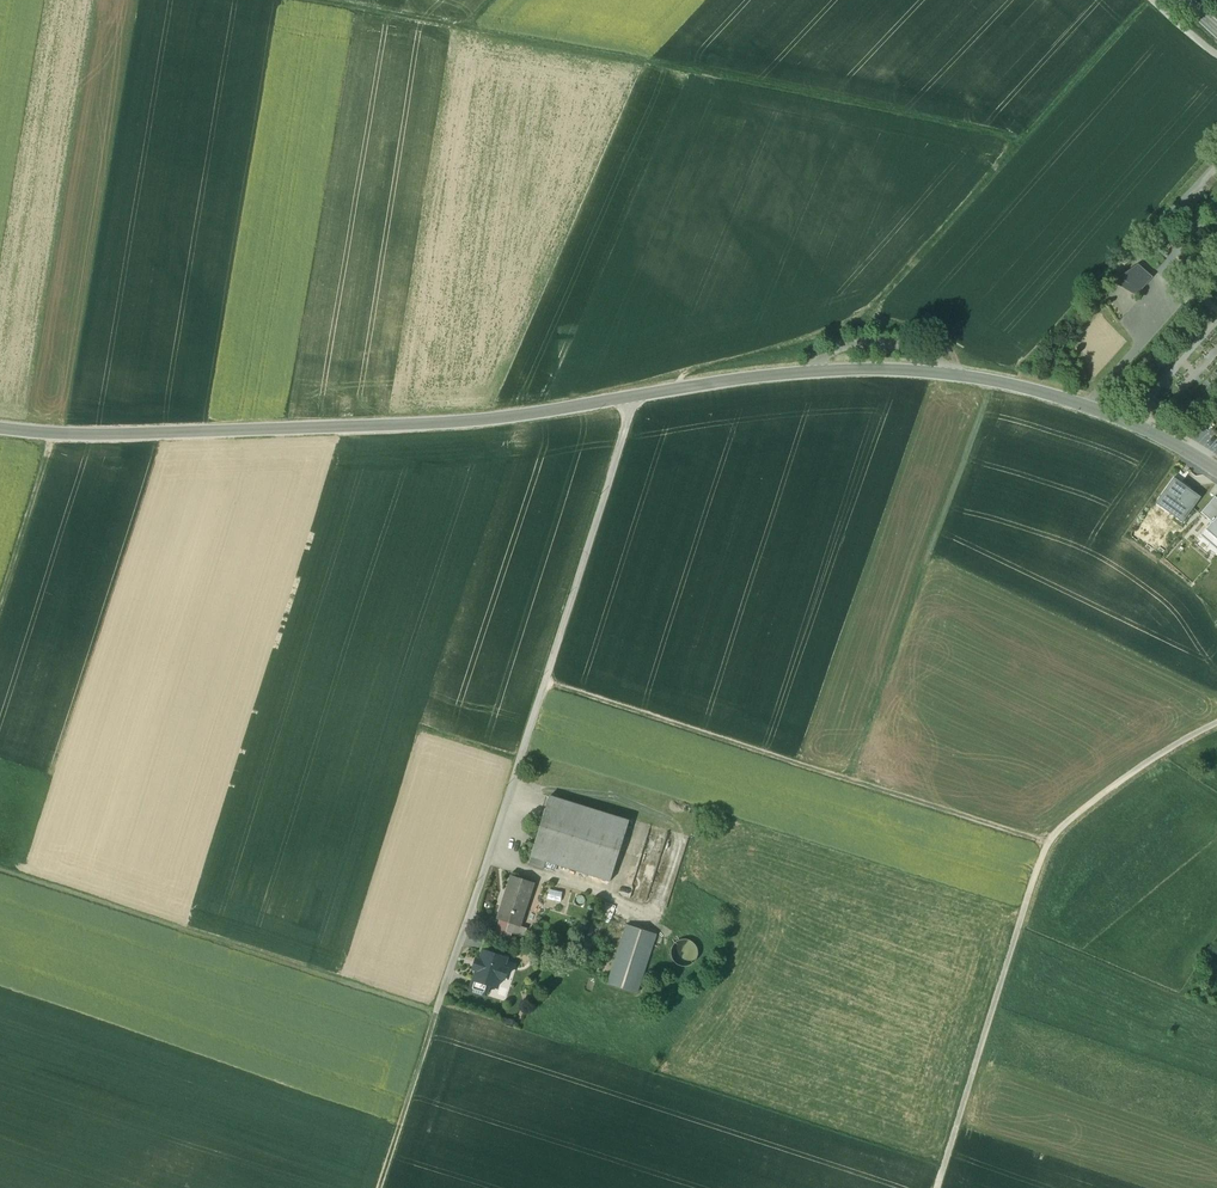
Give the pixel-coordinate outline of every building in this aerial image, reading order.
[(1138,296),(1154,276),(1140,265),(1115,281),(1138,296)] [(1184,522),(1200,498),(1173,480),(1157,503),(1184,522)] [(1213,523),(1216,518),(1216,498),(1216,497),(1201,513),(1213,523)] [(1213,523),(1201,536),(1216,551),(1216,518),(1213,523)] [(630,822),(550,796),(531,856),(528,866),(539,869),(543,860),(611,881),(630,822)] [(534,883),(512,876),(498,919),(509,923),(521,926),(524,916),(523,916),(534,883)] [(521,926),(509,923),(506,931),(524,937),(527,928),(521,926)] [(656,934),(628,925),(609,984),(637,993),(656,934)] [(698,958),(699,953),(697,948),(694,943),(690,940),(685,939),(680,941),(675,944),(672,948),(671,953),(673,958),(675,963),(680,966),(685,967),(690,965),(695,962),(698,958)] [(507,959),(484,951),(475,979),(475,980),(490,985),(498,988),(501,978),(505,979),(508,969),(504,968),(507,959)] [(490,985),(475,980),(475,979),(474,979),(470,990),(487,996),(490,985)]
